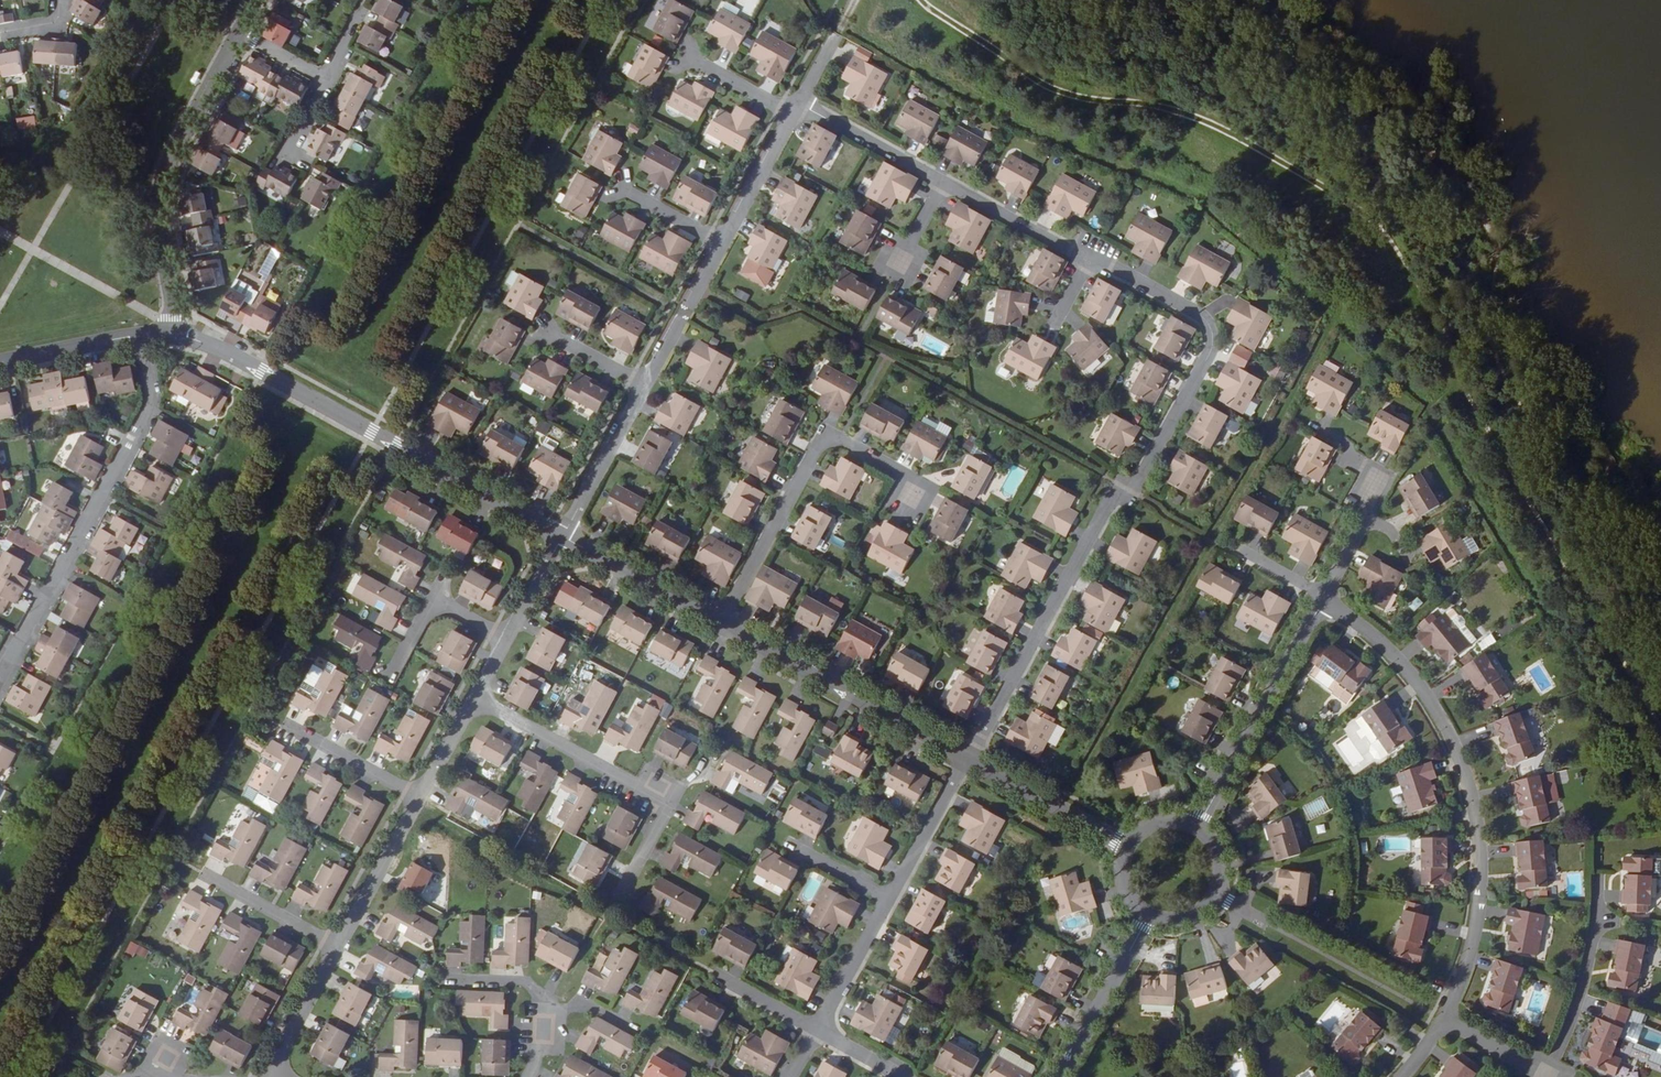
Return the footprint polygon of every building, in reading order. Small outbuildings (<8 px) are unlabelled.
[(104,3),(99,0),(81,0),(73,13),(77,15),(95,26),(104,12),(100,10),(104,3)] [(393,32),(397,25),(394,22),(402,7),(390,0),(381,0),(379,5),(374,12),(380,16),(376,23),(393,32)] [(670,39),(673,41),(684,22),(687,24),(694,11),(674,0),(670,0),(653,30),(670,39)] [(722,7),(735,15),(738,11),(725,3),(722,7)] [(736,53),(738,47),(751,24),(721,8),(714,22),(709,31),(720,37),(725,40),(722,46),(736,53)] [(290,21),(274,12),(270,20),(271,21),(267,29),(262,37),(281,48),(290,31),(286,29),(290,21)] [(0,16),(0,25),(16,22),(14,14),(0,16)] [(684,22),(673,41),(676,43),(687,24),(684,22)] [(389,39),(393,32),(376,23),(372,29),(367,26),(362,34),(358,42),(377,53),(386,37),(389,39)] [(762,73),(780,82),(798,49),(764,31),(752,54),(762,60),(768,63),(762,73)] [(725,40),(720,37),(717,43),(722,46),(725,40)] [(36,64),(57,66),(59,40),(50,39),(49,43),(38,42),(36,64)] [(59,40),(57,66),(77,67),(79,45),(66,44),(67,40),(59,40)] [(662,53),(646,44),(629,77),(651,89),(659,76),(655,74),(666,55),(662,53)] [(3,69),(5,78),(25,74),(21,53),(9,55),(8,51),(0,53),(3,69)] [(655,74),(659,76),(669,57),(666,55),(655,74)] [(854,78),(852,83),(845,94),(868,107),(886,73),(854,55),(844,72),(854,78)] [(256,60),(250,56),(239,76),(260,87),(255,95),(263,99),(275,78),(267,74),(269,71),(271,68),(262,63),(256,60)] [(344,90),(363,101),(375,78),(382,82),(388,71),(380,66),(380,65),(368,59),(362,70),(359,68),(355,75),(353,74),(348,82),(344,90)] [(757,70),(762,73),(768,63),(762,60),(757,70)] [(842,77),(852,83),(854,78),(844,72),(842,77)] [(275,78),(263,99),(271,104),(275,96),(297,107),(308,88),(300,84),(294,80),(286,76),(284,79),(282,82),(275,78)] [(699,120),(708,104),(714,92),(701,85),(698,90),(692,88),(681,81),(671,100),(669,103),(699,120)] [(695,82),(692,88),(698,90),(701,85),(695,82)] [(347,130),(363,101),(344,90),(339,98),(335,106),(337,107),(333,115),(334,115),(331,121),(347,130)] [(913,133),(909,138),(922,145),(938,117),(909,101),(896,124),(907,130),(913,133)] [(365,131),(375,112),(362,104),(351,124),(365,131)] [(737,119),(742,109),(737,106),(731,116),(737,119)] [(708,133),(742,151),(760,118),(742,109),(737,119),(731,116),(721,110),(708,133)] [(34,116),(16,118),(17,130),(35,128),(34,116)] [(237,129),(218,120),(214,127),(209,134),(208,133),(204,141),(219,150),(223,143),(228,145),(237,129)] [(815,124),(803,144),(807,146),(818,126),(815,124)] [(340,142),(345,134),(328,125),(324,132),(318,129),(313,137),(310,143),(305,151),(317,157),(325,161),(337,140),(340,142)] [(819,170),(837,136),(818,126),(807,146),(803,144),(797,158),(819,170)] [(986,145),(957,128),(942,156),(955,163),(957,157),(963,160),(975,167),(986,145)] [(600,130),(584,160),(602,170),(611,175),(619,162),(613,159),(616,154),(622,142),(600,130)] [(904,135),(909,138),(913,133),(907,130),(904,135)] [(935,133),(931,141),(942,147),(946,140),(935,133)] [(216,156),(219,150),(204,141),(200,148),(202,149),(197,157),(193,164),(212,175),(220,159),(216,156)] [(666,188),(669,185),(681,161),(652,145),(646,155),(640,167),(651,173),(656,176),(653,181),(666,188)] [(613,159),(619,162),(621,157),(616,154),(613,159)] [(1023,200),(1039,172),(1008,156),(996,178),(1008,185),(1013,187),(1010,193),(1023,200)] [(960,166),(963,160),(957,157),(955,163),(960,166)] [(908,197),(917,180),(885,162),(866,197),(882,205),(889,209),(895,197),(898,191),(908,197)] [(265,186),(286,197),(297,178),(276,166),(272,172),(264,167),(261,173),(254,184),(263,189),(265,186)] [(336,190),(340,182),(323,173),(319,181),(313,177),(309,185),(305,192),(301,199),(320,209),(332,188),(336,190)] [(562,206),(584,218),(591,206),(588,204),(599,184),(595,182),(580,173),(562,206)] [(656,176),(651,173),(648,179),(653,181),(656,176)] [(1068,205),(1073,208),(1085,214),(1097,192),(1062,174),(1045,205),(1063,215),(1068,205)] [(688,203),(708,213),(718,195),(686,177),(678,190),(673,199),(687,206),(688,203)] [(785,202),(782,207),(776,219),(798,230),(817,196),(785,179),(775,197),(785,202)] [(603,186),(599,184),(588,204),(591,206),(603,186)] [(905,202),(908,197),(898,191),(895,197),(905,202)] [(193,222),(212,219),(210,210),(207,211),(203,194),(188,197),(187,192),(183,193),(183,197),(181,198),(183,208),(185,216),(192,215),(193,222)] [(772,202),(782,207),(785,202),(775,197),(772,202)] [(687,206),(706,217),(708,213),(688,203),(687,206)] [(972,255),(991,220),(958,203),(948,220),(959,226),(956,230),(950,242),(972,255)] [(1068,218),(1073,208),(1068,205),(1063,215),(1068,218)] [(881,223),(874,219),(859,211),(841,244),(855,251),(860,254),(871,234),(874,236),(881,223)] [(600,235),(630,251),(643,229),(645,224),(633,216),(629,222),(623,219),(612,212),(603,229),(600,235)] [(627,213),(623,219),(629,222),(633,216),(627,213)] [(1143,245),(1137,255),(1155,265),(1172,233),(1138,214),(1126,236),(1138,242),(1143,245)] [(193,257),(218,252),(217,244),(213,245),(210,227),(214,226),(212,219),(193,222),(195,230),(188,231),(190,240),(193,257)] [(946,225),(956,230),(959,226),(948,220),(946,225)] [(787,240),(759,225),(752,239),(757,242),(754,247),(748,258),(770,270),(787,240)] [(669,244),(675,234),(669,230),(663,241),(669,244)] [(641,258),(674,276),(692,243),(675,234),(669,244),(663,241),(653,235),(641,258)] [(863,256),(874,236),(871,234),(860,254),(863,256)] [(1132,253),(1137,255),(1143,245),(1138,242),(1132,253)] [(1201,277),(1206,280),(1218,286),(1230,265),(1196,246),(1178,278),(1195,287),(1201,277)] [(1049,294),(1056,282),(1053,280),(1064,260),(1046,250),(1028,282),(1049,294)] [(946,301),(964,269),(941,257),(934,269),(938,271),(928,290),(932,293),(946,301)] [(191,273),(193,282),(195,291),(216,287),(213,269),(218,268),(216,260),(197,263),(199,272),(191,273)] [(1056,282),(1067,262),(1064,260),(1053,280),(1056,282)] [(562,280),(565,274),(557,269),(554,275),(562,280)] [(938,271),(934,269),(924,288),(928,290),(938,271)] [(831,293),(865,311),(875,292),(855,281),(857,278),(844,271),(831,293)] [(521,274),(505,304),(525,315),(532,319),(539,306),(534,303),(537,298),(544,286),(521,274)] [(1200,290),(1206,280),(1201,277),(1195,287),(1200,290)] [(855,281),(875,292),(877,289),(857,278),(855,281)] [(236,279),(231,288),(247,298),(252,289),(253,288),(236,279)] [(1091,301),(1102,281),(1098,279),(1087,299),(1091,301)] [(1104,323),(1121,292),(1102,281),(1091,301),(1087,299),(1081,311),(1104,323)] [(231,288),(220,308),(228,313),(235,316),(234,318),(242,323),(251,306),(258,293),(258,292),(252,289),(247,298),(231,288)] [(746,302),(750,295),(736,289),(733,296),(746,302)] [(1032,294),(1022,293),(1001,290),(995,324),(1011,326),(1020,328),(1022,315),(1023,308),(1029,309),(1032,294)] [(591,328),(593,324),(601,309),(568,292),(565,298),(556,313),(570,320),(571,317),(591,328)] [(258,293),(251,306),(258,309),(265,296),(258,293)] [(909,306),(889,295),(887,298),(907,309),(909,306)] [(251,306),(242,323),(249,327),(251,324),(258,328),(266,333),(281,305),(265,296),(258,309),(251,306)] [(907,309),(887,298),(877,318),(909,335),(921,313),(909,306),(907,309)] [(1231,339),(1254,351),(1273,318),(1240,300),(1230,318),(1240,323),(1237,328),(1231,339)] [(934,318),(938,311),(929,305),(925,312),(934,318)] [(618,347),(631,354),(646,326),(617,310),(605,331),(605,332),(615,338),(621,342),(618,347)] [(986,310),(984,322),(992,323),(993,311),(986,310)] [(1188,341),(1195,329),(1173,316),(1155,348),(1174,359),(1185,339),(1188,341)] [(571,317),(570,320),(589,331),(591,328),(571,317)] [(1240,323),(1230,318),(1228,322),(1237,328),(1240,323)] [(485,351),(507,363),(514,351),(511,349),(522,329),(518,327),(503,319),(485,351)] [(1108,348),(1098,335),(1088,324),(1077,333),(1081,338),(1076,343),(1066,351),(1070,355),(1083,370),(1108,348)] [(525,331),(522,329),(511,349),(514,351),(525,331)] [(1081,338),(1077,333),(1072,338),(1076,343),(1081,338)] [(1033,348),(1038,338),(1034,335),(1028,345),(1033,348)] [(612,344),(618,347),(621,342),(615,338),(612,344)] [(1037,380),(1050,357),(1055,348),(1038,338),(1033,348),(1028,345),(1015,339),(1003,361),(1037,380)] [(1177,361),(1188,341),(1185,339),(1174,359),(1177,361)] [(699,365),(696,370),(690,381),(712,393),(730,360),(699,342),(689,359),(699,365)] [(523,381),(553,397),(566,373),(568,370),(555,362),(552,368),(546,364),(535,358),(526,374),(523,381)] [(549,359),(546,364),(552,368),(555,362),(549,359)] [(686,364),(696,370),(699,365),(689,359),(686,364)] [(1153,405),(1160,392),(1157,390),(1167,371),(1148,360),(1131,392),(1153,405)] [(114,371),(113,362),(94,366),(100,394),(118,390),(119,395),(137,391),(133,368),(114,371)] [(1229,386),(1227,391),(1220,403),(1242,414),(1261,381),(1229,363),(1219,381),(1229,386)] [(840,415),(858,383),(824,365),(811,387),(823,393),(828,396),(823,406),(840,415)] [(1354,384),(1319,365),(1307,388),(1320,395),(1324,397),(1319,406),(1336,416),(1354,384)] [(191,401),(207,371),(200,367),(195,375),(183,369),(171,389),(191,401)] [(73,381),(71,370),(62,372),(69,404),(69,406),(92,401),(88,378),(73,381)] [(210,384),(215,375),(207,371),(191,401),(212,412),(214,407),(221,411),(228,399),(221,395),(223,391),(210,384)] [(1160,392),(1171,373),(1167,371),(1157,390),(1160,392)] [(69,404),(62,372),(45,375),(46,384),(30,387),(35,411),(69,404)] [(566,394),(599,412),(609,394),(590,383),(592,379),(578,372),(575,378),(566,394)] [(590,383),(609,394),(611,390),(592,379),(590,383)] [(1217,385),(1227,391),(1229,386),(1219,381),(1217,385)] [(453,424),(458,427),(469,433),(481,411),(448,392),(430,424),(448,434),(453,424)] [(818,403),(823,406),(828,396),(823,393),(818,403)] [(16,417),(12,394),(0,396),(0,420),(16,417)] [(655,421),(683,436),(700,407),(677,394),(670,406),(668,411),(662,408),(655,421)] [(1315,404),(1319,406),(1324,397),(1320,395),(1315,404)] [(781,399),(763,432),(776,439),(782,442),(793,423),(797,425),(804,412),(801,410),(781,399)] [(904,422),(871,404),(861,423),(881,434),(879,437),(892,444),(894,440),(904,422)] [(1205,405),(1194,425),(1198,426),(1208,407),(1205,405)] [(219,416),(221,411),(214,407),(212,412),(219,416)] [(1210,450),(1228,417),(1208,407),(1198,426),(1194,425),(1187,437),(1210,450)] [(1396,455),(1412,428),(1383,411),(1371,432),(1387,441),(1386,443),(1383,448),(1396,455)] [(1133,443),(1140,430),(1112,414),(1096,444),(1118,456),(1124,445),(1127,439),(1133,443)] [(159,440),(151,455),(173,467),(190,435),(162,420),(153,436),(159,440)] [(544,436),(550,426),(540,420),(534,430),(544,436)] [(934,461),(945,441),(947,439),(916,422),(904,446),(901,449),(915,457),(918,451),(923,454),(934,461)] [(793,423),(782,442),(786,444),(797,425),(793,423)] [(881,434),(861,423),(859,426),(879,437),(881,434)] [(453,436),(458,427),(453,424),(448,434),(453,436)] [(496,457),(515,467),(525,448),(524,447),(514,442),(493,430),(481,453),(494,460),(496,457)] [(635,464),(654,475),(672,443),(650,431),(643,443),(646,445),(635,464)] [(1387,441),(1371,432),(1370,434),(1386,443),(1387,441)] [(518,435),(514,442),(524,447),(527,440),(518,435)] [(105,448),(83,436),(67,466),(95,481),(103,466),(97,462),(105,448)] [(970,451),(976,441),(969,436),(962,447),(970,451)] [(738,466),(762,479),(766,482),(772,469),(767,466),(770,460),(776,449),(772,447),(754,437),(738,466)] [(1335,448),(1315,438),(1298,471),(1319,482),(1327,470),(1324,469),(1335,448)] [(1130,448),(1133,443),(1127,439),(1124,445),(1130,448)] [(646,445),(643,443),(632,463),(635,464),(646,445)] [(544,484),(556,491),(571,463),(542,447),(530,470),(541,476),(547,479),(544,484)] [(1338,450),(1335,448),(1324,469),(1327,470),(1338,450)] [(918,451),(915,457),(920,460),(923,454),(918,451)] [(1192,497),(1208,468),(1180,452),(1173,465),(1178,468),(1175,473),(1169,484),(1192,497)] [(992,468),(969,455),(962,469),(966,471),(956,490),(958,491),(974,500),(992,468)] [(494,460),(513,470),(515,467),(496,457),(494,460)] [(849,499),(865,469),(842,457),(836,468),(833,474),(827,471),(820,484),(825,486),(849,499)] [(767,466),(772,469),(776,463),(770,460),(767,466)] [(833,474),(836,468),(830,465),(827,471),(833,474)] [(1169,470),(1175,473),(1178,468),(1173,465),(1169,470)] [(147,477),(135,470),(126,486),(160,504),(174,478),(153,466),(147,477)] [(966,471),(962,469),(951,487),(956,490),(966,471)] [(1411,499),(1422,518),(1441,507),(1422,475),(1400,488),(1408,500),(1411,499)] [(0,476),(0,512),(8,511),(1,476),(0,476)] [(538,481),(544,484),(547,479),(541,476),(538,481)] [(754,504),(757,506),(764,493),(756,489),(742,481),(723,513),(743,524),(754,504)] [(56,482),(45,503),(46,504),(74,519),(78,512),(67,506),(74,492),(56,482)] [(617,485),(602,512),(616,520),(618,514),(623,517),(635,523),(647,502),(617,485)] [(1065,514),(1069,509),(1075,498),(1052,485),(1034,519),(1066,536),(1075,520),(1065,514)] [(408,490),(407,494),(396,513),(427,530),(435,516),(439,508),(408,490)] [(1281,516),(1247,497),(1235,519),(1248,527),(1250,523),(1270,534),(1281,516)] [(939,520),(949,500),(946,498),(935,518),(939,520)] [(1419,519),(1422,518),(1411,499),(1408,500),(1419,519)] [(951,543),(968,510),(952,502),(949,500),(939,520),(935,518),(928,531),(951,543)] [(65,535),(74,519),(46,504),(29,535),(51,546),(59,531),(65,535)] [(743,524),(746,526),(757,506),(754,504),(743,524)] [(794,540),(814,550),(831,517),(814,508),(809,505),(802,518),(805,520),(794,540)] [(1078,514),(1069,509),(1065,514),(1075,520),(1078,514)] [(468,553),(476,538),(481,530),(449,513),(445,521),(437,535),(468,553)] [(1295,557),(1312,566),(1329,534),(1296,516),(1284,538),(1295,545),(1300,548),(1295,557)] [(102,528),(93,545),(118,558),(127,542),(131,544),(140,528),(118,517),(110,533),(102,528)] [(802,518),(791,538),(794,540),(805,520),(802,518)] [(661,547),(680,557),(691,539),(659,522),(647,544),(659,550),(661,547)] [(885,522),(882,528),(866,555),(901,573),(913,551),(901,545),(897,542),(902,532),(885,522)] [(1250,523),(1248,527),(1268,538),(1270,534),(1250,523)] [(1439,554),(1442,558),(1449,570),(1471,557),(1450,524),(1420,542),(1430,560),(1439,554)] [(1124,547),(1115,542),(1105,558),(1138,577),(1157,543),(1134,530),(1127,542),(1124,547)] [(40,556),(44,545),(9,531),(5,541),(40,556)] [(416,550),(385,532),(378,545),(385,549),(380,557),(397,566),(402,558),(410,562),(399,581),(406,585),(414,589),(420,576),(416,574),(426,555),(416,550)] [(901,545),(907,535),(902,532),(897,542),(901,545)] [(706,576),(724,586),(742,554),(708,535),(695,558),(707,564),(711,566),(706,576)] [(1118,537),(1115,542),(1124,547),(1127,542),(1118,537)] [(1003,577),(1025,589),(1031,577),(1034,572),(1044,577),(1053,560),(1021,543),(1003,577)] [(112,582),(123,561),(118,558),(93,545),(89,553),(100,558),(93,572),(112,582)] [(1300,548),(1295,545),(1290,554),(1295,557),(1300,548)] [(659,550),(678,561),(680,557),(661,547),(659,550)] [(0,564),(0,574),(26,588),(30,580),(19,574),(26,561),(7,551),(0,564)] [(1432,564),(1442,558),(1439,554),(1430,560),(1432,564)] [(1384,564),(1372,557),(1362,575),(1371,580),(1369,584),(1363,597),(1385,609),(1404,574),(1384,564)] [(702,573),(706,576),(711,566),(707,564),(702,573)] [(1224,572),(1210,564),(1197,586),(1230,605),(1242,585),(1223,575),(1224,572)] [(763,566),(745,599),(763,608),(768,598),(773,600),(785,607),(797,585),(763,566)] [(491,609),(503,586),(472,569),(468,578),(460,592),(491,609)] [(1034,572),(1031,577),(1041,582),(1044,577),(1034,572)] [(1243,582),(1224,572),(1223,575),(1242,585),(1243,582)] [(402,593),(364,573),(353,594),(375,606),(379,598),(387,603),(376,623),(385,627),(391,630),(397,618),(395,616),(406,596),(402,593)] [(0,574),(0,613),(2,614),(10,600),(17,604),(26,588),(0,574)] [(1360,579),(1369,584),(1371,580),(1362,575),(1360,579)] [(71,602),(63,617),(85,628),(101,598),(73,582),(65,598),(71,602)] [(1084,621),(1106,633),(1125,600),(1093,582),(1083,600),(1093,605),(1091,610),(1084,621)] [(581,585),(577,593),(569,607),(600,625),(608,610),(613,602),(581,585)] [(985,619),(1013,634),(1020,620),(1015,617),(1018,612),(1024,601),(1001,589),(985,619)] [(1269,604),(1274,595),(1269,592),(1264,601),(1269,604)] [(1240,616),(1274,635),(1291,604),(1274,595),(1269,604),(1264,601),(1252,595),(1240,616)] [(768,598),(763,608),(767,611),(773,600),(768,598)] [(1093,605),(1083,600),(1081,605),(1091,610),(1093,605)] [(814,632),(812,635),(825,642),(837,620),(836,619),(841,610),(829,603),(824,613),(804,602),(793,621),(814,632)] [(643,644),(651,630),(655,622),(623,604),(618,615),(612,626),(643,644)] [(1447,614),(1459,630),(1466,625),(1467,622),(1463,617),(1461,617),(1455,610),(1452,610),(1447,614)] [(1015,617),(1020,620),(1023,615),(1018,612),(1015,617)] [(380,635),(341,614),(334,625),(340,629),(335,638),(353,648),(358,639),(365,643),(354,662),(365,667),(369,670),(376,657),(372,655),(382,636),(380,635)] [(1437,649),(1442,655),(1449,664),(1472,646),(1459,630),(1447,614),(1438,620),(1426,630),(1418,636),(1427,648),(1433,643),(1437,649)] [(1421,624),(1426,630),(1438,620),(1434,614),(1421,624)] [(793,621),(792,624),(812,635),(814,632),(793,621)] [(852,621),(837,648),(850,655),(853,650),(859,653),(869,659),(881,637),(852,621)] [(45,634),(41,641),(70,658),(81,638),(60,626),(54,639),(45,634)] [(567,639),(552,631),(544,626),(527,658),(530,659),(550,670),(567,639)] [(684,666),(691,651),(695,644),(664,626),(660,634),(652,649),(684,666)] [(1052,655),(1080,670),(1096,641),(1074,629),(1068,640),(1065,645),(1060,642),(1052,655)] [(478,642),(474,640),(469,638),(455,630),(438,661),(457,672),(460,673),(478,642)] [(998,655),(1001,656),(1008,643),(986,632),(968,664),(987,674),(998,655)] [(1492,634),(1477,642),(1481,650),(1496,643),(1492,634)] [(70,658),(41,641),(36,649),(46,654),(39,667),(59,678),(70,658)] [(1352,667),(1355,663),(1343,654),(1345,652),(1332,643),(1316,665),(1317,665),(1353,693),(1368,674),(1367,670),(1362,666),(1359,666),(1357,670),(1352,667)] [(853,650),(850,655),(855,659),(859,653),(853,650)] [(885,675),(897,682),(899,678),(919,689),(929,671),(897,653),(885,675)] [(714,717),(736,677),(737,676),(718,665),(720,661),(707,654),(704,659),(700,669),(719,679),(715,687),(706,683),(697,700),(705,704),(702,711),(714,717)] [(1485,654),(1462,669),(1470,681),(1472,680),(1480,691),(1483,690),(1486,695),(1483,696),(1480,698),(1487,709),(1510,694),(1485,654)] [(987,674),(990,676),(1001,656),(998,655),(987,674)] [(1237,682),(1240,683),(1247,671),(1225,659),(1207,691),(1225,701),(1237,682)] [(1033,699),(1052,710),(1070,677),(1048,665),(1041,677),(1044,679),(1033,699)] [(1329,685),(1334,679),(1317,665),(1312,672),(1313,679),(1322,686),(1329,685)] [(506,697),(507,698),(528,710),(546,679),(526,668),(523,666),(506,697)] [(300,689),(295,698),(292,704),(305,711),(307,706),(325,716),(326,715),(348,675),(337,668),(333,675),(325,670),(315,687),(324,691),(319,700),(300,689)] [(455,683),(452,681),(433,671),(415,702),(430,710),(438,715),(455,683)] [(52,686),(31,674),(22,691),(16,687),(7,703),(35,718),(52,686)] [(754,738),(775,700),(778,696),(758,684),(759,682),(747,675),(743,681),(739,690),(758,701),(753,709),(746,705),(734,727),(754,738)] [(974,699),(977,700),(984,688),(962,675),(944,707),(963,718),(974,699)] [(1044,679),(1041,677),(1030,698),(1033,699),(1044,679)] [(897,682),(917,693),(917,692),(919,689),(899,678),(897,682)] [(1225,701),(1229,703),(1240,683),(1237,682),(1225,701)] [(598,728),(618,691),(606,685),(603,691),(594,686),(585,703),(593,708),(588,716),(570,705),(564,715),(562,720),(574,727),(576,722),(595,733),(598,728)] [(341,712),(336,720),(333,726),(345,733),(347,731),(367,741),(370,736),(391,699),(370,687),(357,710),(365,715),(360,722),(341,712)] [(1371,696),(1365,702),(1367,704),(1373,698),(1371,696)] [(795,761),(816,721),(817,719),(798,709),(800,705),(788,697),(784,705),(780,712),(799,723),(795,731),(787,727),(777,744),(785,748),(782,754),(795,761)] [(963,718),(966,720),(977,700),(974,699),(963,718)] [(1396,727),(1399,724),(1391,713),(1393,712),(1384,699),(1362,716),(1389,753),(1408,740),(1409,735),(1405,729),(1402,729),(1399,731),(1396,727)] [(1214,723),(1217,725),(1224,713),(1202,701),(1184,733),(1203,744),(1214,723)] [(647,736),(661,710),(650,703),(646,709),(638,705),(628,722),(637,727),(632,734),(613,724),(608,733),(605,738),(618,745),(620,741),(639,751),(647,736)] [(389,751),(408,761),(431,720),(426,717),(419,713),(415,720),(407,715),(397,732),(406,737),(402,745),(383,734),(378,741),(374,748),(387,755),(389,751)] [(1016,724),(1006,742),(1038,759),(1056,725),(1034,713),(1028,724),(1025,729),(1016,724)] [(1537,757),(1521,713),(1494,723),(1499,738),(1503,737),(1507,749),(1508,749),(1512,748),(1513,753),(1510,754),(1508,759),(1510,764),(1515,766),(1537,757)] [(1389,753),(1362,716),(1354,721),(1381,759),(1389,753)] [(1025,729),(1028,724),(1019,719),(1016,724),(1025,729)] [(834,738),(838,724),(826,721),(822,734),(834,738)] [(1206,745),(1217,725),(1214,723),(1203,744),(1206,745)] [(514,743),(490,729),(483,725),(470,748),(502,765),(510,751),(514,743)] [(686,768),(688,764),(699,745),(667,729),(659,743),(655,751),(686,768)] [(856,749),(858,746),(860,742),(847,735),(832,763),(861,778),(872,758),(856,749)] [(272,739),(269,744),(264,754),(284,765),(280,773),(272,769),(260,791),(280,803),(302,764),(304,760),(284,749),(285,747),(272,739)] [(813,752),(826,758),(829,750),(816,745),(813,752)] [(3,769),(7,771),(16,755),(0,746),(0,774),(3,769)] [(873,755),(858,746),(856,749),(872,758),(873,755)] [(524,807),(536,813),(557,773),(559,772),(540,761),(542,757),(529,750),(525,759),(522,765),(541,776),(537,783),(528,778),(519,795),(527,800),(524,807)] [(775,773),(744,757),(732,750),(722,770),(719,769),(711,782),(717,785),(727,790),(737,771),(745,775),(741,782),(763,794),(775,773)] [(1139,784),(1142,794),(1161,789),(1151,754),(1115,765),(1121,789),(1134,785),(1139,784)] [(313,762),(310,769),(306,777),(325,788),(321,795),(313,790),(303,807),(312,812),(308,819),(320,825),(342,785),(343,783),(324,773),(325,769),(313,762)] [(917,776),(918,773),(899,763),(898,766),(917,776)] [(1433,794),(1431,788),(1429,781),(1436,779),(1431,764),(1397,775),(1409,815),(1437,805),(1433,794)] [(931,780),(918,773),(917,776),(898,766),(887,785),(919,803),(931,780)] [(567,822),(564,828),(576,835),(597,796),(598,793),(580,783),(582,778),(570,771),(566,778),(561,787),(581,797),(577,805),(569,801),(559,817),(567,822)] [(1564,773),(1566,773),(1565,771),(1555,774),(1559,784),(1566,781),(1564,773)] [(1254,807),(1262,819),(1287,801),(1268,774),(1250,788),(1260,802),(1258,804),(1254,807)] [(1551,821),(1540,776),(1513,783),(1516,797),(1520,796),(1523,810),(1525,809),(1528,809),(1529,814),(1526,814),(1522,819),(1524,824),(1529,827),(1551,821)] [(446,807),(451,810),(461,815),(472,796),(479,800),(475,808),(492,818),(497,809),(503,813),(506,806),(509,800),(496,793),(470,779),(468,778),(457,797),(453,794),(446,807)] [(362,846),(385,804),(364,793),(365,791),(353,784),(350,790),(346,798),(365,809),(361,818),(353,813),(341,835),(362,846)] [(1389,789),(1393,797),(1401,794),(1398,785),(1389,789)] [(1248,790),(1258,804),(1260,802),(1250,788),(1248,790)] [(747,814),(712,795),(705,791),(694,811),(691,809),(684,822),(691,826),(699,830),(710,811),(717,815),(713,822),(736,834),(747,814)] [(1322,797),(1302,807),(1309,820),(1329,811),(1322,797)] [(818,835),(828,816),(796,799),(784,821),(797,827),(798,824),(818,834),(818,835)] [(987,854),(1005,820),(973,802),(964,819),(974,825),(971,829),(965,841),(987,854)] [(604,837),(611,841),(626,849),(644,817),(622,805),(621,806),(604,837)] [(1353,830),(1364,830),(1364,814),(1353,815),(1353,830)] [(881,846),(883,841),(890,830),(868,817),(850,852),(881,869),(890,851),(881,846)] [(218,839),(213,849),(210,854),(223,861),(225,856),(244,867),(245,865),(267,826),(255,819),(251,826),(243,820),(233,838),(242,842),(238,850),(218,839)] [(974,825),(964,819),(961,824),(971,829),(974,825)] [(1273,839),(1279,861),(1301,854),(1290,819),(1266,827),(1269,841),(1273,839)] [(817,835),(818,834),(798,824),(797,827),(816,838),(817,835)] [(724,856),(686,836),(681,833),(671,853),(668,851),(662,863),(671,869),(677,872),(687,853),(695,856),(690,864),(713,877),(724,856)] [(258,861),(253,869),(250,875),(263,882),(265,880),(284,890),(286,886),(307,848),(287,837),(274,860),(282,864),(277,872),(258,861)] [(1443,868),(1446,868),(1447,867),(1447,853),(1450,853),(1450,839),(1422,838),(1422,885),(1446,886),(1449,882),(1450,876),(1446,873),(1442,873),(1443,868)] [(1269,841),(1276,862),(1279,861),(1273,839),(1269,841)] [(1548,886),(1544,839),(1516,841),(1518,857),(1521,856),(1522,870),(1525,869),(1526,875),(1522,876),(1520,876),(1521,888),(1548,886)] [(893,847),(883,841),(881,846),(890,851),(893,847)] [(574,874),(593,885),(596,886),(613,855),(605,851),(591,843),(574,874)] [(975,863),(948,848),(941,861),(946,864),(948,865),(940,881),(960,892),(975,863)] [(788,890),(799,870),(780,860),(781,857),(769,850),(757,872),(788,890)] [(1632,875),(1628,875),(1627,889),(1625,888),(1624,903),(1651,904),(1653,857),(1626,856),(1625,869),(1628,869),(1632,870),(1632,875)] [(799,870),(800,868),(781,857),(780,860),(799,870)] [(399,885),(420,896),(433,873),(411,861),(399,885)] [(308,901),(326,911),(349,870),(337,863),(334,870),(325,865),(316,882),(325,887),(320,895),(301,884),(297,891),(293,898),(306,905),(308,901)] [(948,865),(946,864),(937,879),(940,881),(948,865)] [(1282,904),(1306,908),(1310,875),(1279,871),(1277,886),(1281,886),(1285,887),(1282,904)] [(1081,890),(1079,886),(1075,873),(1051,879),(1062,917),(1087,910),(1088,913),(1095,911),(1094,908),(1096,907),(1090,888),(1081,890)] [(640,907),(646,910),(656,916),(666,896),(674,901),(670,908),(692,921),(704,900),(666,879),(661,876),(650,896),(647,894),(640,907)] [(190,889),(187,895),(182,904),(202,915),(198,923),(191,919),(178,941),(199,952),(220,915),(222,910),(202,899),(203,896),(190,889)] [(842,918),(852,923),(861,906),(829,889),(811,922),(833,934),(840,921),(842,918)] [(928,890),(925,889),(914,908),(917,910),(928,890)] [(917,910),(914,908),(907,921),(930,933),(947,901),(928,890),(917,910)] [(440,927),(398,905),(388,923),(384,921),(377,934),(383,937),(391,942),(402,923),(410,927),(405,936),(423,945),(427,937),(433,939),(440,927)] [(1515,932),(1514,939),(1512,950),(1540,956),(1548,915),(1512,908),(1509,923),(1517,925),(1515,932)] [(1417,944),(1421,945),(1425,931),(1427,932),(1431,917),(1405,910),(1393,956),(1419,963),(1422,951),(1420,950),(1416,949),(1417,944)] [(231,911),(226,919),(223,926),(242,937),(238,945),(231,941),(218,963),(239,974),(242,968),(259,937),(262,932),(242,921),(243,919),(231,911)] [(486,915),(472,915),(472,922),(462,922),(461,941),(471,942),(470,951),(448,950),(447,961),(448,966),(462,966),(462,962),(483,963),(484,960),(486,915)] [(530,947),(532,918),(518,917),(518,924),(507,924),(506,943),(517,944),(516,953),(494,952),(493,961),(493,968),(507,969),(508,964),(529,965),(530,947)] [(850,927),(852,923),(842,918),(840,921),(850,927)] [(747,965),(758,945),(726,928),(714,951),(726,957),(728,954),(747,965)] [(293,972),(306,949),(275,931),(269,942),(262,954),(293,972)] [(537,954),(568,972),(580,949),(549,933),(538,952),(537,954)] [(928,949),(901,934),(894,947),(899,949),(902,951),(893,967),(913,978),(928,949)] [(1619,974),(1615,973),(1612,973),(1610,984),(1637,989),(1645,945),(1618,939),(1616,954),(1619,955),(1616,968),(1620,969),(1619,974)] [(1257,943),(1244,955),(1246,957),(1259,946),(1257,943)] [(418,967),(378,945),(377,944),(366,963),(362,961),(355,974),(363,978),(370,982),(380,963),(388,967),(383,976),(401,985),(405,976),(412,980),(418,967)] [(144,960),(149,951),(138,946),(134,954),(144,960)] [(1249,985),(1274,963),(1259,946),(1246,957),(1244,955),(1240,951),(1229,961),(1249,985)] [(591,968),(583,983),(595,989),(598,985),(617,996),(618,993),(640,954),(628,948),(624,954),(616,949),(606,966),(615,970),(611,979),(591,968)] [(777,982),(809,1000),(818,982),(809,977),(811,973),(818,960),(795,949),(777,982)] [(902,951),(899,949),(890,965),(893,967),(902,951)] [(726,957),(746,968),(747,966),(747,965),(728,954),(726,957)] [(1073,980),(1076,981),(1083,968),(1061,956),(1043,988),(1062,999),(1073,980)] [(1525,967),(1498,959),(1494,973),(1496,974),(1492,988),(1493,988),(1496,989),(1494,995),(1491,994),(1487,995),(1485,1000),(1489,1005),(1511,1012),(1525,967)] [(1222,967),(1221,963),(1199,969),(1200,973),(1222,967)] [(606,966),(602,974),(611,979),(615,970),(606,966)] [(1200,973),(1199,969),(1185,974),(1192,998),(1228,987),(1222,967),(1200,973)] [(657,1017),(657,1015),(679,976),(667,969),(664,975),(656,971),(647,988),(655,992),(650,1000),(631,990),(626,998),(623,1004),(636,1011),(639,1007),(657,1017)] [(809,977),(818,982),(820,978),(811,973),(809,977)] [(1174,1004),(1176,975),(1162,974),(1161,978),(1161,981),(1143,980),(1142,1002),(1174,1004)] [(1062,999),(1065,1000),(1076,981),(1073,980),(1062,999)] [(373,995),(358,987),(350,983),(333,1014),(341,1018),(356,1026),(373,995)] [(241,1015),(263,1027),(280,996),(258,984),(241,1015)] [(137,988),(120,1020),(134,1028),(142,1032),(159,1001),(155,998),(137,988)] [(199,1019),(181,1008),(172,1022),(185,1030),(188,1025),(206,1035),(208,1032),(223,1005),(228,995),(217,988),(214,994),(205,989),(196,1006),(204,1011),(199,1019)] [(706,1001),(707,998),(695,991),(683,1013),(715,1030),(725,1012),(706,1001)] [(504,1014),(505,994),(458,992),(457,1005),(465,1006),(464,1015),(484,1016),(484,1006),(493,1007),(492,1029),(503,1029),(508,1029),(509,1015),(504,1014)] [(862,1006),(852,1024),(884,1041),(903,1007),(881,995),(874,1007),(872,1011),(862,1006)] [(1046,1019),(1048,1021),(1053,1023),(1060,1010),(1032,995),(1017,1024),(1037,1035),(1046,1019)] [(727,1009),(707,998),(706,1001),(725,1012),(727,1009)] [(865,1002),(862,1006),(872,1011),(874,1007),(865,1002)] [(1592,1052),(1589,1051),(1584,1052),(1582,1058),(1584,1062),(1607,1071),(1613,1056),(1625,1028),(1629,1017),(1609,1009),(1605,1020),(1599,1017),(1593,1031),(1596,1032),(1590,1045),(1591,1045),(1594,1047),(1592,1052)] [(1360,1047),(1363,1049),(1364,1049),(1372,1038),(1375,1040),(1385,1029),(1364,1012),(1334,1047),(1351,1062),(1356,1062),(1360,1057),(1359,1052),(1357,1050),(1360,1047)] [(634,1036),(599,1017),(588,1036),(584,1034),(577,1046),(582,1049),(592,1055),(603,1035),(610,1040),(605,1048),(623,1057),(627,1049),(634,1052),(640,1040),(634,1036)] [(1040,1036),(1048,1021),(1046,1019),(1037,1035),(1040,1036)] [(381,1054),(380,1065),(380,1070),(394,1071),(395,1068),(417,1069),(418,1061),(420,1022),(397,1021),(395,1046),(404,1046),(404,1055),(381,1054)] [(311,1055),(314,1056),(334,1067),(351,1035),(336,1027),(328,1023),(311,1055)] [(115,1029),(98,1061),(119,1072),(137,1041),(130,1037),(115,1029)] [(208,1051),(240,1069),(253,1047),(221,1029),(217,1037),(208,1051)] [(768,1043),(773,1034),(769,1031),(763,1040),(768,1043)] [(739,1055),(773,1074),(790,1043),(773,1034),(768,1043),(763,1040),(751,1034),(739,1055)] [(427,1065),(463,1067),(464,1041),(428,1039),(427,1061),(427,1065)] [(484,1076),(506,1076),(509,1076),(511,1040),(503,1040),(486,1039),(484,1076)] [(981,1060),(950,1043),(938,1065),(949,1072),(951,1069),(967,1076),(972,1076),(981,1060)] [(577,1076),(580,1076),(612,1076),(577,1058),(572,1055),(561,1075),(558,1074),(556,1076),(576,1076),(577,1076)] [(1613,1056),(1607,1071),(1614,1074),(1620,1071),(1623,1065),(1621,1059),(1613,1056)] [(688,1075),(655,1057),(644,1076),(686,1076),(688,1075)] [(1033,1076),(1000,1058),(990,1076),(1033,1076)] [(1453,1061),(1445,1072),(1448,1074),(1446,1076),(1476,1076),(1453,1061)] [(843,1072),(826,1063),(818,1076),(841,1076),(843,1072)] [(951,1069),(949,1072),(959,1076),(967,1076),(951,1069)]
